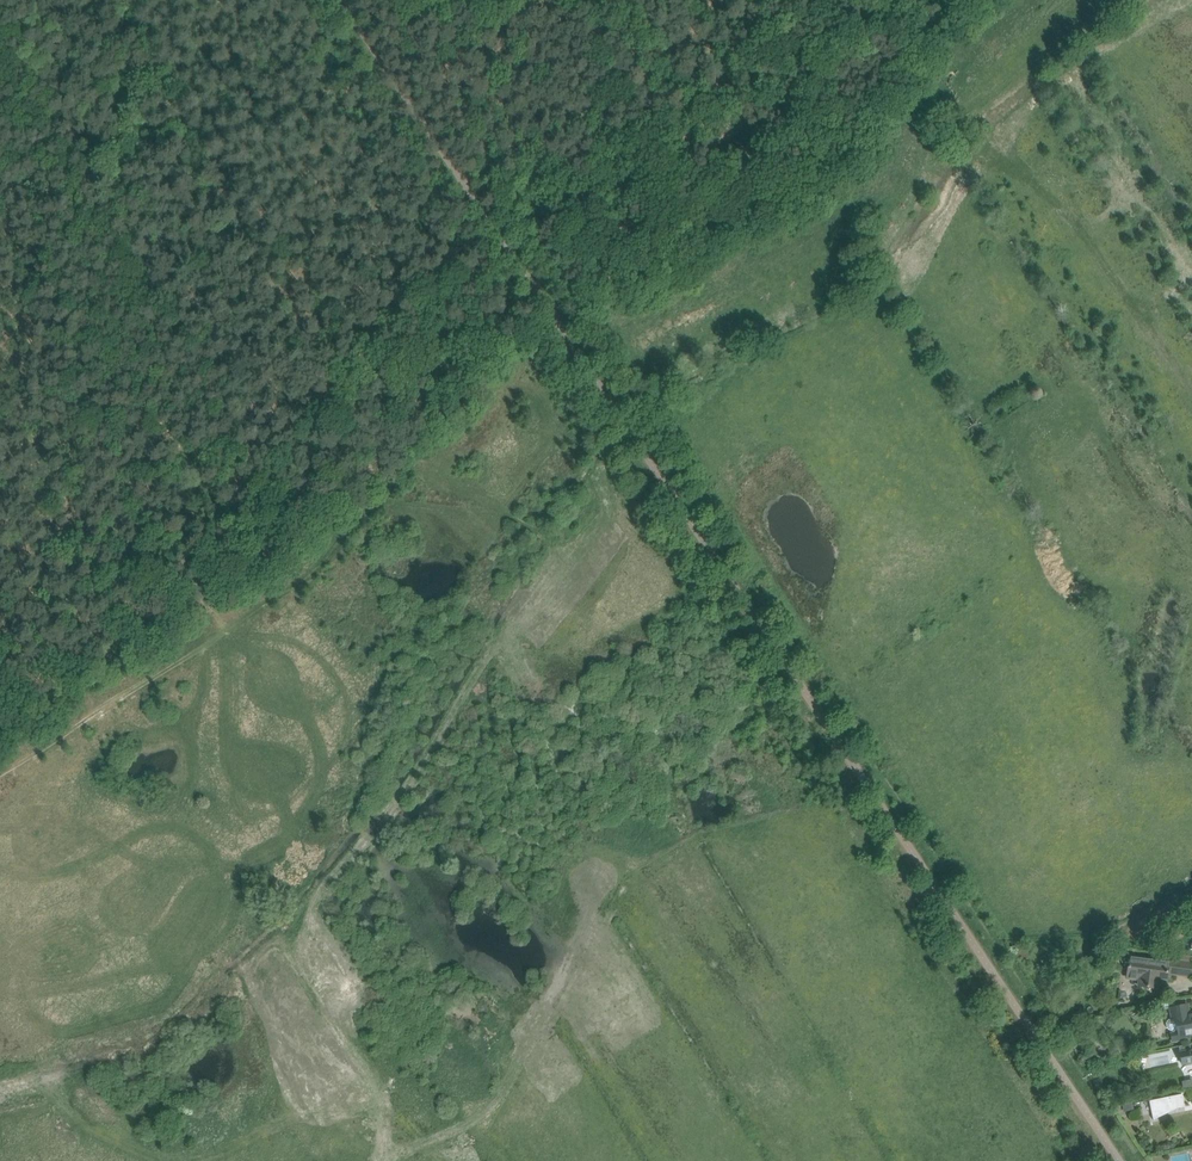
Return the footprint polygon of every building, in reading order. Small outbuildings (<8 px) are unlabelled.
[(754,194),(760,189),(756,184),(750,190),(754,194)] [(1127,978),(1130,978),(1140,979),(1139,986),(1154,988),(1156,977),(1166,978),(1166,979),(1167,976),(1171,976),(1171,973),(1190,976),(1191,964),(1191,962),(1191,961),(1191,956),(1180,955),(1179,960),(1169,959),(1168,962),(1130,956),(1127,978)] [(1165,1025),(1166,1029),(1169,1032),(1170,1032),(1171,1033),(1172,1042),(1190,1038),(1190,1034),(1191,1034),(1191,1014),(1187,1015),(1185,1005),(1175,1007),(1170,1008),(1172,1016),(1172,1020),(1168,1021),(1166,1022),(1165,1025)] [(1179,1047),(1180,1053),(1182,1064),(1191,1062),(1191,1050),(1191,1044),(1179,1047)] [(1184,1107),(1182,1094),(1149,1101),(1152,1113),(1177,1108),(1184,1107)] [(1135,1102),(1124,1104),(1126,1112),(1137,1110),(1135,1102)]
